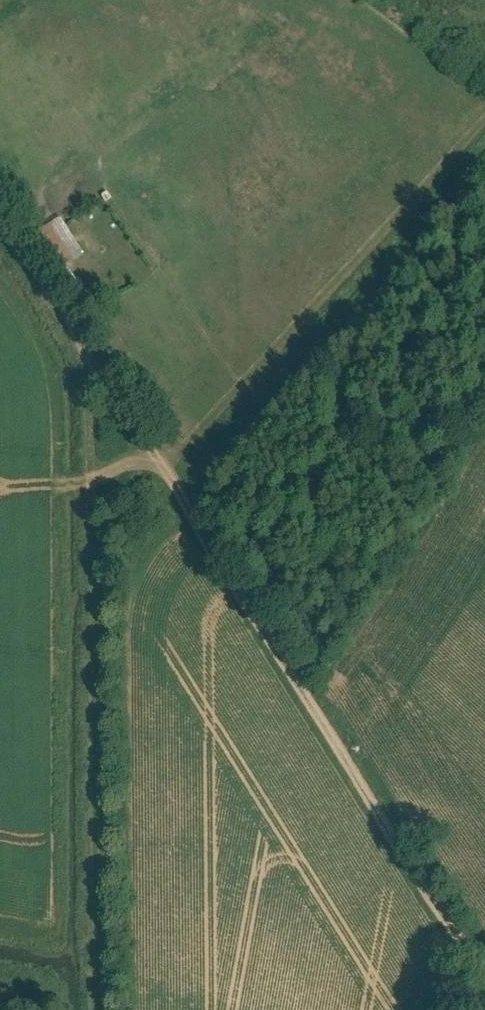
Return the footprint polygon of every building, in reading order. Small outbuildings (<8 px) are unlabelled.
[(85,251),(62,214),(29,234),(53,272),(85,251)]
